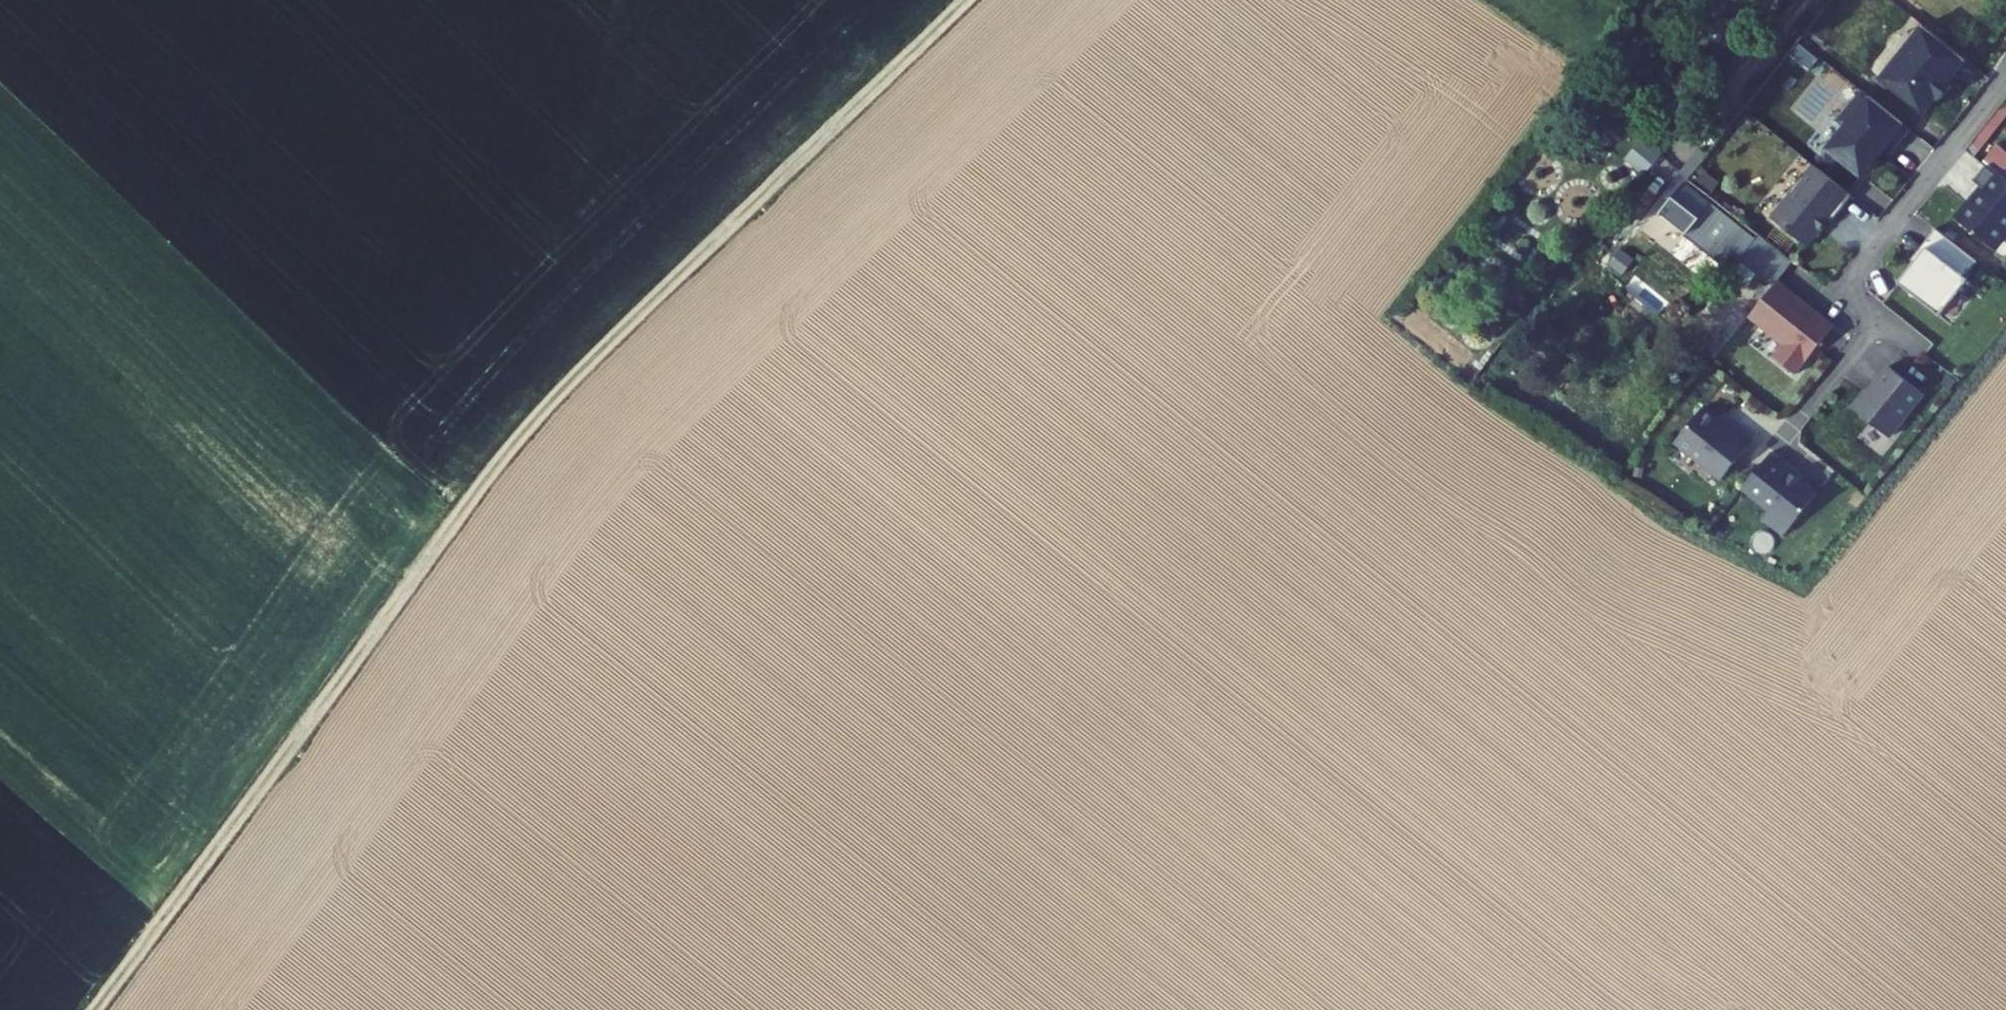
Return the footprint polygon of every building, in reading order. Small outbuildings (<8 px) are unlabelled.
[(1910,47),(1946,0),(1906,0),(1885,28),(1910,47)] [(1729,240),(1785,284),(1989,31),(1967,14),(1794,229),(1778,248),(1695,181),(1682,196),(1708,216),(1690,239),(1715,258),(1729,240)] [(1757,175),(1793,204),(1849,135),(1812,106),(1757,175)] [(1626,157),(1643,173),(1662,153),(1645,137),(1626,157)] [(1997,142),(1983,159),(2005,177),(2005,149),(1997,142)] [(1712,159),(1704,153),(1695,164),(1703,170),(1712,159)] [(1732,176),(1712,159),(1703,170),(1695,181),(1778,248),(1794,229),(1730,178),(1732,176)] [(1995,249),(2005,237),(2005,180),(1991,168),(1953,214),(1995,249)] [(1664,219),(1690,239),(1708,216),(1682,196),(1664,219)] [(1897,280),(1937,311),(1977,260),(1937,229),(1897,280)] [(1798,374),(1835,320),(1776,279),(1748,318),(1781,341),(1772,355),(1798,374)] [(1889,438),(1927,394),(1889,361),(1851,405),(1889,438)] [(1673,448),(1725,480),(1752,436),(1700,404),(1673,448)] [(1781,534),(1820,493),(1774,451),(1741,487),(1768,512),(1763,517),(1781,534)]
